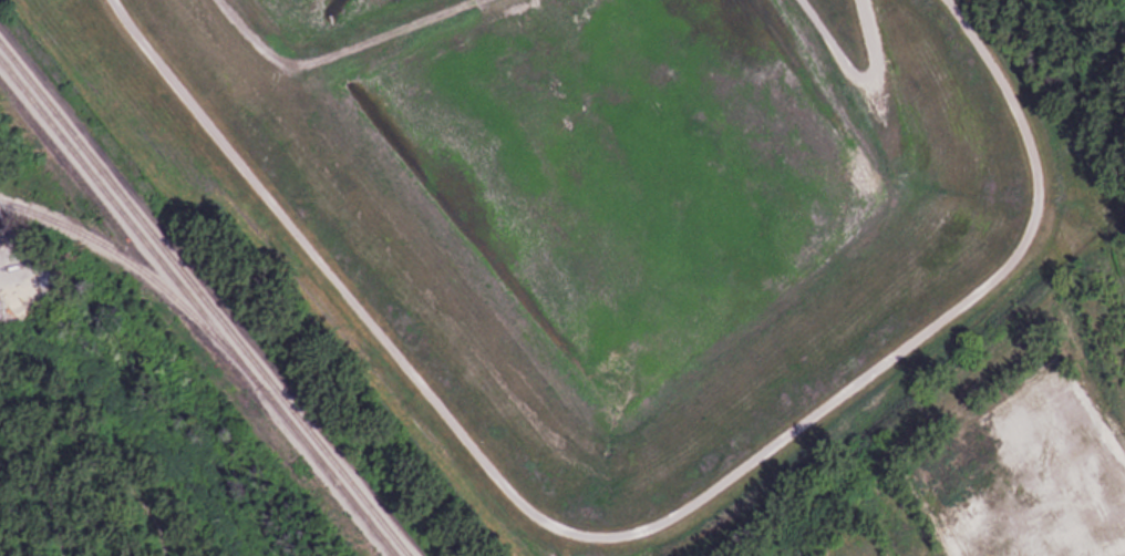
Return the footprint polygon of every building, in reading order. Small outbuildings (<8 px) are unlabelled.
[(1008,424),(1020,449),(1040,439),(1028,414),(1008,424)]
